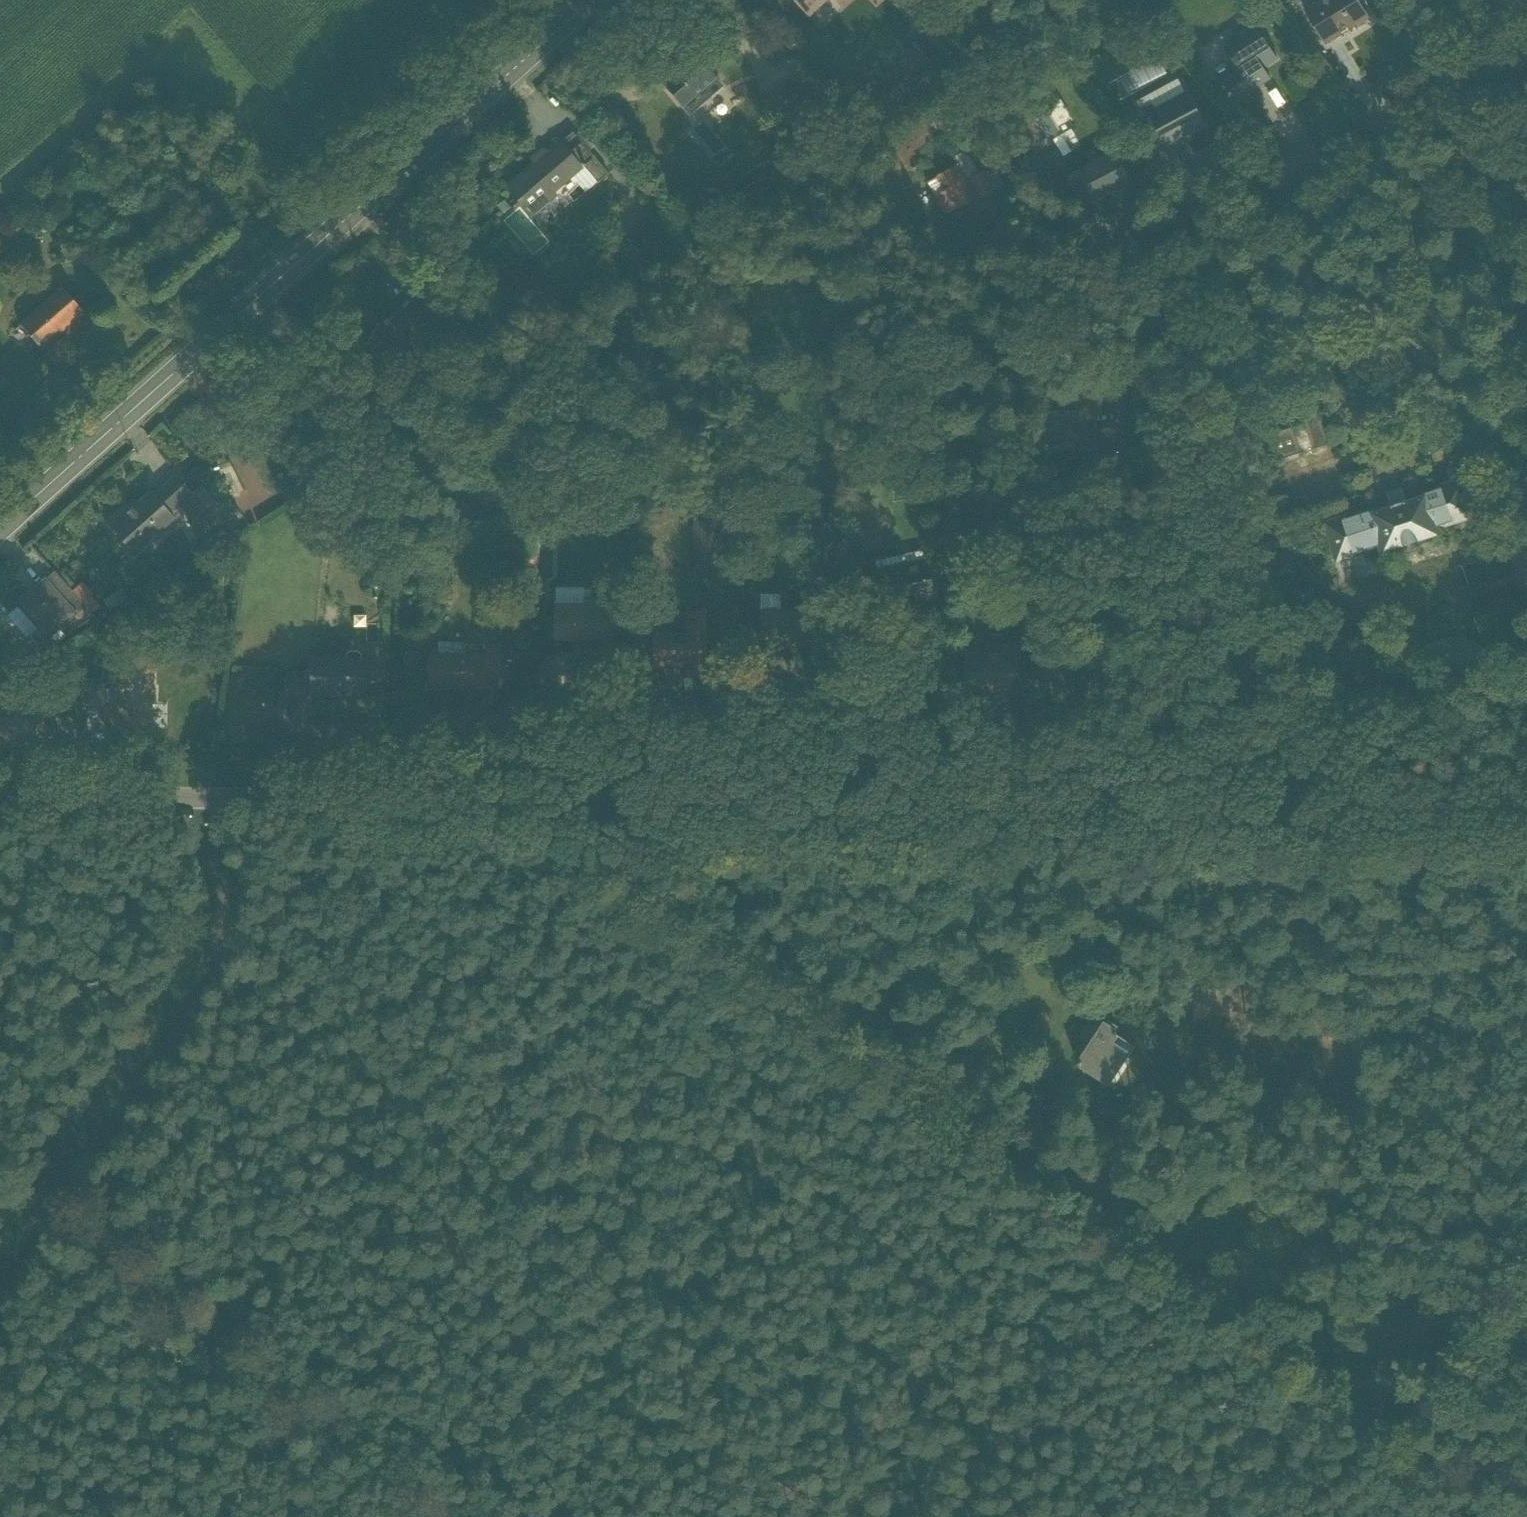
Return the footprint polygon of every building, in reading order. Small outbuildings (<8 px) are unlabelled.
[(840,0),(795,0),(815,22),(840,0)] [(1369,18),(1358,0),(1321,0),(1304,10),(1325,45),(1369,18)] [(1274,78),(1259,57),(1272,48),(1254,22),(1220,45),(1235,68),(1218,80),(1235,104),(1274,78)] [(687,115),(721,86),(693,53),(659,82),(687,115)] [(1133,102),(1160,149),(1205,124),(1178,77),(1133,102)] [(1059,159),(1083,147),(1061,107),(1038,119),(1059,159)] [(1083,199),(1128,172),(1109,141),(1064,168),(1083,199)] [(538,226),(595,183),(566,145),(509,188),(538,226)] [(941,214),(983,191),(965,158),(923,181),(941,214)] [(38,347),(80,312),(58,287),(17,322),(38,347)] [(208,516),(167,468),(102,524),(129,555),(177,513),(192,530),(208,516)] [(1339,581),(1480,538),(1461,476),(1320,520),(1339,581)] [(879,605),(933,598),(927,550),(873,557),(879,605)] [(50,639),(79,613),(43,573),(13,599),(50,639)] [(548,642),(612,644),(613,596),(583,596),(583,603),(550,602),(548,642)] [(808,656),(822,656),(822,607),(758,607),(758,648),(808,648),(808,656)] [(681,676),(705,676),(706,610),(684,610),(684,632),(651,632),(650,667),(681,667),(681,676)] [(13,649),(0,636),(0,662),(13,649)] [(424,690),(496,691),(497,643),(425,642),(424,690)] [(288,700),(365,702),(366,658),(289,656),(288,700)] [(104,725),(154,725),(154,659),(119,659),(119,666),(104,666),(104,682),(83,682),(83,707),(104,707),(104,725)] [(13,716),(13,744),(54,744),(54,716),(13,716)] [(1103,1096),(1141,1045),(1101,1016),(1064,1067),(1103,1096)]
